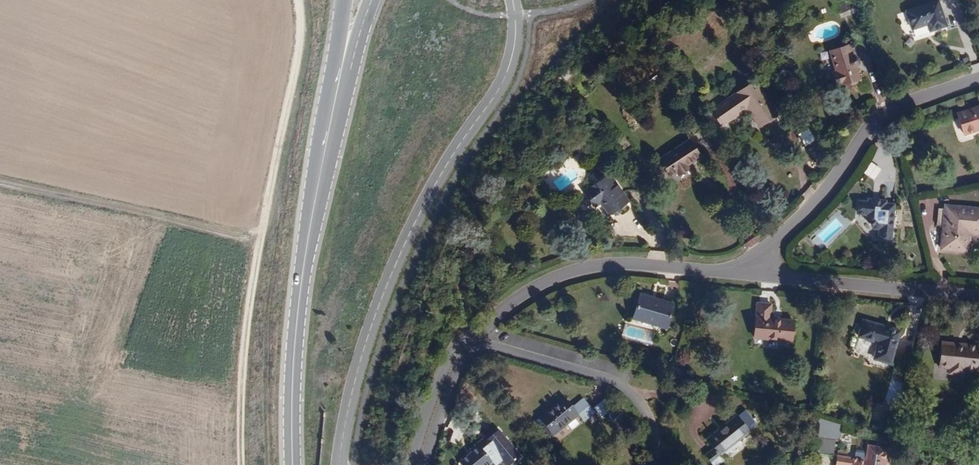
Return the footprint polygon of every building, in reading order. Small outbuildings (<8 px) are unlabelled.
[(946,25),(939,1),(907,12),(912,29),(929,24),(931,30),(946,25)] [(857,81),(854,72),(855,71),(853,64),(855,64),(856,63),(856,61),(856,60),(856,59),(855,58),(853,57),(851,58),(848,47),(831,52),(837,73),(834,74),(838,86),(857,81)] [(777,116),(754,82),(711,111),(720,126),(747,108),(759,127),(777,116)] [(806,147),(817,140),(809,126),(798,133),(806,147)] [(693,163),(700,157),(689,140),(658,161),(668,176),(675,172),(678,176),(688,170),(685,166),(691,161),(693,163)] [(626,201),(608,176),(584,192),(594,207),(600,203),(608,214),(626,201)] [(890,240),(894,205),(887,204),(887,201),(866,199),(866,203),(859,202),(858,214),(865,215),(865,218),(875,230),(880,230),(879,239),(890,240)] [(966,208),(965,211),(939,209),(937,226),(945,227),(943,250),(964,252),(966,233),(978,234),(978,209),(966,208)] [(664,329),(672,304),(640,295),(632,320),(664,329)] [(791,342),(792,321),(770,319),(771,304),(757,303),(754,339),(791,342)] [(889,364),(899,332),(863,321),(858,338),(877,344),(872,359),(889,364)] [(941,344),(939,367),(950,368),(949,373),(964,375),(964,371),(978,372),(978,347),(941,344)] [(584,423),(595,414),(584,400),(573,409),(565,399),(538,420),(552,438),(579,417),(584,423)] [(595,409),(603,418),(613,409),(605,400),(595,409)] [(749,432),(736,415),(707,439),(715,450),(706,458),(712,464),(718,464),(724,461),(720,456),(749,432)] [(844,432),(817,427),(814,442),(818,443),(815,458),(833,461),(836,447),(842,447),(844,432)] [(499,431),(485,442),(483,439),(470,451),(471,453),(459,463),(460,464),(492,464),(493,464),(499,464),(502,463),(504,464),(511,464),(521,458),(499,431)] [(884,462),(874,460),(878,445),(868,444),(866,454),(856,452),(855,457),(839,454),(836,464),(837,464),(884,464),(884,462)]
